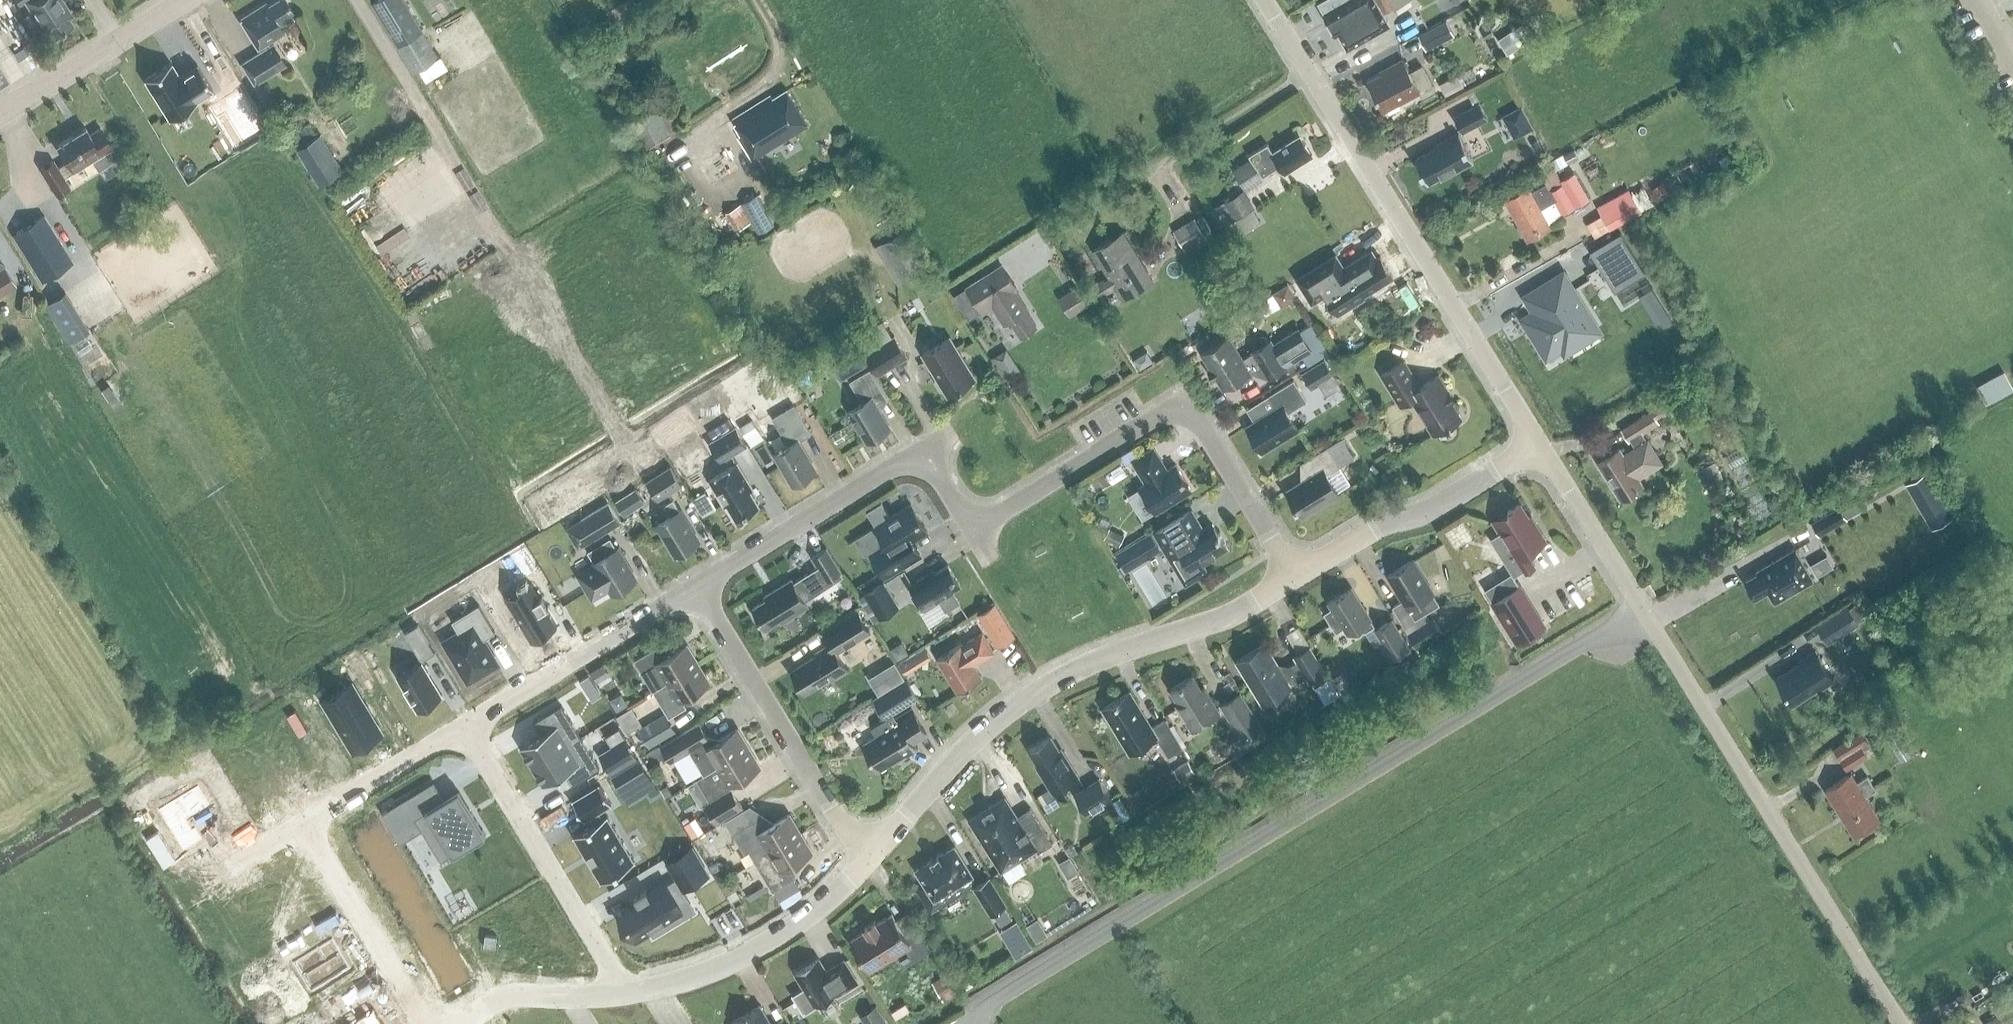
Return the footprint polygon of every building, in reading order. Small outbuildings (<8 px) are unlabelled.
[(25,2),(45,33),(50,31),(54,38),(73,26),(68,19),(72,16),(61,0),(15,0),(19,6),(25,2)] [(283,0),(277,0),(266,7),(265,4),(238,20),(259,52),(240,64),(252,85),(281,67),(266,43),(282,33),(279,26),(294,17),(283,0)] [(413,72),(439,57),(404,0),(378,0),(372,3),(413,72)] [(1335,34),(1338,33),(1346,48),(1389,24),(1382,12),(1397,4),(1398,5),(1406,0),(1322,0),(1317,3),(1335,34)] [(1418,35),(1426,50),(1455,35),(1447,20),(1418,35)] [(1377,97),(1383,109),(1418,91),(1420,97),(1433,90),(1420,65),(1408,72),(1401,60),(1389,66),(1391,70),(1368,81),(1375,95),(1373,96),(1375,99),(1377,97)] [(180,78),(170,63),(144,79),(169,120),(196,103),(194,101),(213,90),(197,65),(184,73),(185,74),(180,78)] [(1456,74),(1438,84),(1444,96),(1462,86),(1456,74)] [(235,150),(243,144),(265,131),(240,90),(210,109),(216,119),(235,150)] [(739,137),(753,159),(808,125),(787,90),(773,98),(772,96),(733,120),(742,134),(739,137)] [(655,107),(628,123),(644,151),(671,134),(679,129),(663,103),(655,108),(655,107)] [(1489,117),(1481,103),(1457,116),(1465,130),(1489,117)] [(1521,107),(1504,115),(1514,133),(1530,125),(1521,107)] [(65,178),(114,146),(100,126),(90,133),(86,127),(58,145),(68,161),(58,167),(55,161),(43,169),(59,195),(71,187),(65,178)] [(1443,175),(1444,177),(1475,160),(1459,133),(1438,145),(1439,146),(1416,159),(1429,182),(1443,175)] [(297,150),(319,186),(343,170),(321,135),(297,150)] [(1312,157),(1300,137),(1273,154),(1267,145),(1248,157),(1249,158),(1262,178),(1279,167),(1284,174),(1312,157)] [(1536,137),(1530,141),(1537,154),(1544,150),(1536,137)] [(1574,147),(1564,153),(1568,160),(1578,155),(1574,147)] [(1563,151),(1551,157),(1556,166),(1568,160),(1564,153),(1563,151)] [(1262,178),(1249,158),(1232,169),(1246,191),(1263,180),(1262,178)] [(1561,187),(1551,192),(1546,184),(1529,193),(1527,189),(1504,202),(1526,241),(1549,228),(1539,211),(1545,208),(1544,207),(1553,202),(1562,218),(1587,204),(1572,176),(1559,183),(1561,187)] [(1222,228),(1235,220),(1255,207),(1244,190),(1224,203),(1211,211),(1222,228)] [(742,204),(758,233),(774,224),(758,195),(742,204)] [(1633,195),(1607,209),(1616,227),(1625,222),(1625,220),(1635,213),(1641,210),(1633,195)] [(750,223),(740,205),(725,213),(735,231),(750,223)] [(1193,218),(1173,231),(1185,251),(1206,237),(1193,218)] [(48,247),(34,223),(13,236),(41,280),(71,261),(59,240),(48,247)] [(902,230),(880,244),(903,281),(925,268),(902,230)] [(1152,283),(1122,235),(1093,253),(1111,282),(1107,284),(1105,281),(1094,288),(1101,299),(1116,289),(1123,301),(1152,283)] [(1619,235),(1590,254),(1616,294),(1645,276),(1619,235)] [(1325,295),(1327,297),(1317,303),(1328,320),(1363,297),(1362,295),(1391,277),(1374,250),(1344,269),(1350,279),(1325,295)] [(966,313),(977,307),(983,316),(994,309),(1003,325),(1009,321),(1020,338),(1036,329),(1028,315),(1029,314),(1015,291),(1017,289),(1003,266),(988,275),(967,289),(955,296),(966,313)] [(0,270),(0,296),(15,286),(4,268),(0,270)] [(1598,322),(1578,287),(1569,271),(1547,284),(1548,286),(1549,286),(1555,296),(1554,297),(1555,299),(1527,315),(1549,354),(1564,345),(1567,350),(1568,350),(1564,341),(1598,322)] [(1288,284),(1271,294),(1279,309),(1288,304),(1291,308),(1299,304),(1288,284)] [(1077,287),(1059,297),(1070,316),(1088,305),(1077,287)] [(1652,289),(1644,294),(1661,320),(1668,315),(1652,289)] [(44,304),(68,343),(90,330),(65,291),(44,304)] [(1302,356),(1307,365),(1328,353),(1310,324),(1299,330),(1312,350),(1302,356)] [(860,335),(854,338),(864,354),(874,348),(864,332),(860,335)] [(864,354),(877,376),(908,357),(895,335),(874,348),(864,354)] [(1228,337),(1200,353),(1222,388),(1249,371),(1259,365),(1267,378),(1286,366),(1270,340),(1251,351),(1252,353),(1242,360),(1228,337)] [(939,390),(944,390),(947,395),(974,379),(949,338),(922,354),(936,378),(934,382),(939,390)] [(828,360),(841,381),(867,365),(854,344),(828,360)] [(1004,356),(993,364),(1005,381),(1016,374),(1004,356)] [(1302,374),(1311,390),(1334,376),(1325,360),(1302,374)] [(1404,361),(1381,375),(1397,402),(1408,395),(1432,435),(1438,431),(1441,435),(1444,434),(1446,433),(1449,431),(1451,428),(1449,426),(1461,419),(1445,393),(1447,391),(1438,376),(1419,387),(1404,361)] [(862,402),(848,411),(867,442),(889,428),(872,399),(882,392),(869,370),(849,382),(862,402)] [(1983,386),(1990,400),(2012,388),(2004,375),(1983,386)] [(1267,396),(1275,409),(1246,427),(1261,452),(1297,430),(1287,413),(1306,401),(1293,381),(1267,396)] [(1650,409),(1651,411),(1657,420),(1675,409),(1668,398),(1650,409)] [(788,445),(774,453),(792,484),(815,471),(797,441),(809,434),(793,406),(772,418),(788,445)] [(1647,440),(1643,434),(1649,430),(1641,417),(1622,429),(1629,440),(1631,439),(1637,448),(1624,456),(1619,448),(1597,462),(1620,499),(1642,486),(1637,477),(1661,462),(1647,440)] [(752,420),(739,427),(746,438),(759,430),(752,420)] [(709,442),(720,462),(747,446),(736,426),(709,442)] [(1311,475),(1285,491),(1301,517),(1338,495),(1326,475),(1352,458),(1339,438),(1303,461),(1311,475)] [(1139,487),(1155,513),(1191,491),(1175,465),(1166,470),(1153,448),(1131,461),(1145,483),(1139,487)] [(1722,476),(1714,459),(1694,469),(1703,485),(1722,476)] [(752,489),(737,464),(708,481),(723,506),(726,504),(735,519),(758,505),(749,490),(752,489)] [(1119,464),(1112,468),(1117,478),(1125,473),(1119,464)] [(646,481),(658,501),(683,486),(670,466),(646,481)] [(1926,472),(1906,484),(1932,529),(1953,517),(1926,472)] [(615,502),(624,517),(645,503),(636,488),(615,502)] [(701,515),(715,508),(706,488),(691,495),(701,515)] [(656,524),(675,555),(698,542),(679,511),(672,500),(664,505),(670,516),(656,524)] [(580,520),(592,540),(621,523),(609,503),(580,520)] [(875,526),(884,543),(867,553),(884,581),(922,557),(912,541),(927,532),(910,505),(875,526)] [(1492,521),(1500,534),(1491,540),(1511,572),(1513,575),(1534,563),(1528,552),(1544,542),(1534,525),(1532,526),(1518,505),(1492,521)] [(1839,507),(1812,523),(1819,536),(1847,520),(1839,507)] [(1188,512),(1164,526),(1154,533),(1185,583),(1204,571),(1200,564),(1226,548),(1211,524),(1198,533),(1194,527),(1197,526),(1188,512)] [(1109,528),(1104,538),(1119,546),(1124,535),(1109,528)] [(595,566),(579,576),(592,597),(608,587),(612,594),(635,580),(616,549),(609,538),(601,544),(607,554),(594,563),(595,566)] [(1137,545),(1115,558),(1123,570),(1144,557),(1137,545)] [(826,548),(811,557),(826,581),(840,572),(826,548)] [(1757,573),(1745,581),(1755,598),(1768,591),(1775,603),(1813,580),(1795,549),(1756,571),(1757,573)] [(1816,576),(1835,570),(1830,554),(1811,561),(1816,576)] [(1428,620),(1424,614),(1439,605),(1433,594),(1412,560),(1387,575),(1403,600),(1392,607),(1416,647),(1443,631),(1434,616),(1428,620)] [(959,585),(947,565),(934,573),(933,571),(909,585),(924,610),(938,601),(945,612),(959,603),(951,590),(959,585)] [(1492,603),(1517,643),(1544,627),(1513,576),(1513,575),(1511,572),(1484,589),(1492,602),(1492,603)] [(807,606),(791,580),(764,597),(766,599),(752,608),(765,629),(779,620),(780,623),(807,606)] [(864,594),(879,619),(900,607),(885,582),(864,594)] [(809,605),(839,594),(835,584),(805,595),(809,605)] [(509,602),(507,603),(531,642),(556,628),(559,632),(560,631),(548,612),(551,611),(545,601),(542,602),(533,587),(532,588),(533,590),(510,604),(509,602)] [(1335,633),(1344,628),(1347,633),(1359,626),(1364,633),(1374,626),(1370,619),(1350,589),(1328,603),(1331,608),(1323,613),(1335,633)] [(1015,637),(995,604),(978,615),(998,647),(1015,637)] [(459,633),(445,642),(468,681),(496,663),(482,640),(495,632),(478,605),(451,621),(459,633)] [(1847,605),(1817,625),(1827,642),(1858,622),(1847,605)] [(804,694),(830,678),(831,680),(847,671),(835,652),(869,631),(857,612),(823,632),(830,644),(815,654),(816,656),(790,671),(804,694)] [(1392,658),(1410,647),(1392,619),(1374,631),(1392,658)] [(993,652),(982,633),(961,646),(960,644),(936,659),(957,693),(981,678),(973,665),(993,652)] [(1264,644),(1236,662),(1262,704),(1291,687),(1290,686),(1306,677),(1309,682),(1324,672),(1309,647),(1293,656),(1296,661),(1284,668),(1279,667),(1264,644)] [(429,645),(416,653),(421,661),(434,654),(429,645)] [(655,648),(634,661),(653,692),(667,684),(666,683),(698,664),(686,645),(662,660),(655,648)] [(896,645),(890,649),(897,660),(908,653),(904,648),(896,645)] [(1801,663),(1776,679),(1792,705),(1817,689),(1818,691),(1834,681),(1815,652),(1799,661),(1801,663)] [(909,656),(898,663),(905,674),(912,670),(916,667),(909,656)] [(421,661),(397,676),(418,711),(442,696),(421,661)] [(894,662),(885,667),(895,684),(904,678),(894,662)] [(592,671),(590,672),(597,683),(609,675),(603,664),(592,671)] [(666,683),(667,684),(653,692),(658,701),(662,699),(667,707),(677,701),(678,702),(709,683),(698,664),(666,683)] [(579,682),(585,692),(595,686),(589,676),(579,682)] [(1175,705),(1191,731),(1219,713),(1203,688),(1200,690),(1192,676),(1170,689),(1178,703),(1175,705)] [(873,699),(885,718),(918,698),(907,679),(873,699)] [(356,692),(328,709),(353,750),(381,733),(356,692)] [(1129,692),(1102,709),(1129,754),(1156,737),(1168,757),(1182,748),(1165,720),(1151,728),(1129,692)] [(1267,738),(1239,693),(1220,705),(1240,738),(1233,742),(1241,754),(1267,738)] [(541,734),(520,747),(532,766),(580,737),(561,705),(533,722),(541,734)] [(631,705),(617,714),(627,730),(641,722),(631,705)] [(897,723),(862,745),(877,770),(898,758),(899,759),(915,750),(912,744),(927,735),(911,710),(895,720),(897,723)] [(676,732),(665,713),(639,729),(650,747),(676,732)] [(689,751),(704,776),(748,749),(737,729),(708,746),(705,741),(708,739),(698,724),(661,746),(670,762),(689,751)] [(1833,749),(1839,758),(1868,741),(1862,732),(1833,749)] [(580,737),(532,766),(543,785),(564,772),(572,785),(599,768),(580,737)] [(1050,737),(1028,750),(1037,764),(1035,765),(1052,792),(1077,776),(1060,749),(1058,750),(1050,737)] [(637,757),(628,742),(601,758),(611,773),(637,757)] [(1839,760),(1846,770),(1866,758),(1859,747),(1839,760)] [(749,749),(704,776),(696,781),(709,803),(705,805),(716,822),(741,807),(728,786),(760,767),(749,749)] [(640,784),(646,793),(657,787),(640,759),(612,776),(623,794),(640,784)] [(1187,761),(1173,769),(1180,781),(1194,773),(1187,761)] [(1850,774),(1824,790),(1854,836),(1879,820),(1864,796),(1875,789),(1867,776),(1856,783),(1850,774)] [(1074,794),(1087,814),(1112,798),(1099,778),(1074,794)] [(210,806),(198,785),(157,810),(182,853),(203,840),(195,827),(191,829),(186,820),(210,806)] [(600,785),(572,801),(584,820),(591,816),(595,823),(574,835),(602,882),(634,862),(606,816),(602,819),(597,812),(611,804),(600,785)] [(1119,797),(1111,802),(1123,821),(1131,816),(1119,797)] [(415,801),(385,820),(402,849),(434,829),(454,861),(486,841),(460,798),(425,819),(415,801)] [(969,821),(1001,871),(1035,850),(1037,853),(1052,844),(1029,808),(1016,817),(1004,798),(969,821)] [(748,852),(754,861),(800,833),(788,814),(763,830),(756,818),(731,833),(744,854),(748,852)] [(695,818),(684,826),(692,839),(704,832),(695,818)] [(800,833),(754,861),(772,892),(793,879),(786,868),(811,853),(800,833)] [(929,859),(930,861),(915,870),(925,886),(933,899),(971,875),(953,846),(939,856),(938,854),(929,859)] [(639,903),(621,914),(635,938),(651,929),(663,922),(681,911),(671,896),(684,889),(684,890),(708,876),(691,847),(667,861),(677,878),(665,885),(664,884),(648,893),(646,890),(634,897),(635,898),(636,898),(639,903)] [(705,849),(699,852),(706,864),(712,860),(705,849)] [(730,877),(719,883),(727,895),(737,889),(730,877)] [(1004,906),(1006,905),(988,878),(973,887),(991,915),(993,914),(1001,925),(1012,918),(1004,906)] [(850,939),(869,970),(895,954),(903,967),(930,950),(916,928),(904,935),(891,914),(876,923),(874,921),(864,927),(865,930),(850,939)] [(1023,931),(1006,942),(1016,958),(1033,947),(1023,931)] [(483,947),(495,948),(497,936),(485,935),(483,947)] [(293,964),(310,993),(349,970),(332,941),(293,964)] [(943,954),(935,958),(942,969),(950,964),(943,954)] [(857,982),(843,960),(825,972),(818,960),(795,974),(814,1004),(835,991),(837,995),(857,982)] [(986,963),(975,969),(979,975),(990,969),(986,963)] [(932,981),(943,999),(960,988),(950,971),(932,981)] [(905,1003),(891,1011),(895,1018),(909,1010),(905,1003)] [(876,1005),(859,1016),(865,1023),(888,1023),(876,1005)] [(2005,1010),(2012,1022),(2012,1005),(2006,1010),(2005,1010)] [(731,1023),(732,1023),(771,1023),(759,1006),(731,1023)] [(373,1009),(349,1023),(382,1023),(373,1009)] [(1984,1023),(2011,1023),(2003,1012),(1984,1023)]
